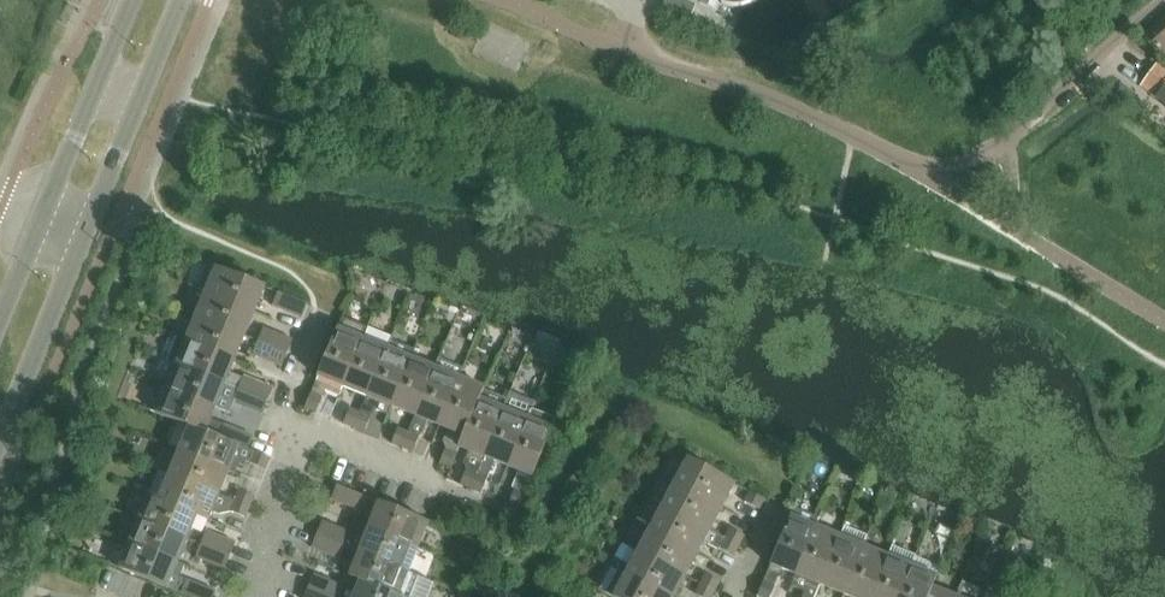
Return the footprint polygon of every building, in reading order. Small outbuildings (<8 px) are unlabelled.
[(689,22),(696,5),(684,0),(667,0),(662,11),(689,22)] [(722,5),(727,7),(733,8),(739,8),(745,7),(751,4),(757,1),(758,0),(703,0),(702,4),(716,9),(718,4),(722,5)] [(1146,37),(1164,59),(1164,20),(1146,37)] [(479,39),(479,60),(530,61),(530,40),(479,39)] [(1164,106),(1164,70),(1158,64),(1141,88),(1164,106)] [(207,293),(255,313),(265,288),(209,265),(198,290),(206,293),(207,293)] [(207,293),(206,293),(197,317),(245,337),(255,313),(207,293)] [(273,307),(302,319),(308,306),(278,294),(273,307)] [(197,317),(187,341),(236,361),(245,337),(197,317)] [(259,342),(288,354),(293,341),(264,329),(259,342)] [(344,388),(364,339),(338,329),(312,393),(323,398),(325,391),(341,397),(344,388)] [(168,362),(177,365),(239,390),(244,378),(231,372),(236,361),(187,341),(178,337),(168,362)] [(344,388),(367,397),(368,398),(388,349),(364,339),(344,388)] [(288,354),(259,342),(253,355),(282,367),(288,354)] [(361,414),(355,429),(365,433),(375,410),(389,416),(392,408),(412,359),(388,349),(368,398),(367,397),(361,414)] [(437,369),(412,359),(392,408),(415,417),(416,417),(437,369)] [(177,365),(167,389),(216,409),(220,399),(233,405),(233,403),(263,415),(269,401),(239,390),(177,365)] [(409,434),(403,449),(414,453),(420,438),(423,435),(428,422),(441,428),(461,379),(437,369),(416,417),(415,417),(409,433),(409,434)] [(244,378),(239,390),(269,401),(274,389),(244,377),(244,378)] [(461,379),(441,428),(448,431),(443,443),(447,449),(440,464),(451,468),(450,469),(451,470),(460,448),(484,391),(485,389),(461,379)] [(216,409),(167,389),(157,414),(190,428),(191,426),(206,432),(220,437),(224,426),(211,421),(216,409)] [(509,400),(484,391),(460,448),(469,452),(464,464),(467,470),(461,485),(471,489),(470,491),(471,491),(472,490),(484,458),(509,400)] [(312,393),(305,409),(306,409),(317,413),(323,398),(312,393)] [(484,458),(472,490),(482,494),(495,463),(509,468),(533,411),(509,400),(484,458)] [(361,414),(350,409),(344,425),(354,429),(354,430),(355,431),(355,429),(361,414)] [(533,411),(509,468),(533,478),(557,420),(533,411)] [(219,439),(239,447),(248,451),(254,437),(225,425),(224,426),(220,437),(219,439)] [(181,450),(230,470),(239,447),(219,439),(220,437),(206,432),(191,426),(190,428),(181,450)] [(409,434),(409,433),(398,429),(392,444),(402,448),(402,450),(403,450),(403,449),(409,434)] [(171,475),(220,495),(230,470),(181,450),(171,475)] [(251,464),(266,470),(270,460),(272,461),(272,460),(256,453),(251,464)] [(675,485),(722,509),(735,484),(689,459),(675,485)] [(171,475),(161,500),(198,515),(212,521),(217,510),(221,512),(230,516),(236,501),(220,495),(171,475)] [(675,485),(663,507),(710,531),(710,530),(722,509),(675,485)] [(332,500),(361,512),(366,499),(337,487),(332,500)] [(519,510),(520,511),(527,494),(516,490),(509,505),(520,509),(519,510)] [(236,501),(251,507),(255,497),(240,491),(236,501)] [(745,503),(759,511),(765,501),(766,502),(766,501),(751,492),(745,503)] [(149,496),(140,518),(189,538),(198,515),(161,500),(149,496)] [(251,507),(236,501),(230,516),(245,522),(251,509),(252,509),(253,508),(251,507)] [(370,529),(418,549),(429,523),(408,515),(409,513),(404,512),(404,513),(380,503),(371,527),(370,529)] [(651,530),(698,555),(704,543),(719,551),(720,549),(734,557),(740,547),(725,539),(726,539),(710,530),(710,531),(663,507),(651,530)] [(797,576),(817,528),(791,517),(764,582),(776,586),(778,580),(775,572),(783,571),(795,576),(797,576)] [(130,543),(179,562),(189,538),(140,518),(130,543)] [(323,522),(318,536),(347,548),(352,534),(323,522)] [(354,532),(352,534),(347,548),(360,554),(360,553),(409,573),(409,572),(418,549),(370,529),(371,527),(366,526),(363,535),(354,532)] [(820,586),(844,596),(865,547),(864,547),(868,536),(845,527),(841,538),(820,586)] [(795,576),(791,586),(806,593),(805,596),(816,596),(820,586),(841,538),(817,528),(797,576),(795,576)] [(725,539),(740,547),(741,548),(742,547),(740,546),(745,537),(731,529),(726,539),(725,539)] [(639,552),(685,577),(698,555),(651,530),(639,552)] [(202,544),(231,555),(236,544),(207,531),(202,544)] [(347,548),(318,536),(312,549),(342,560),(342,559),(347,548)] [(179,562),(130,543),(119,569),(168,589),(168,588),(182,593),(187,580),(180,578),(185,566),(179,563),(179,562)] [(231,555),(202,544),(196,558),(226,570),(231,555)] [(917,556),(894,546),(890,558),(888,557),(872,596),(900,596),(917,556)] [(844,596),(847,596),(872,596),(888,557),(865,547),(844,596)] [(342,559),(355,565),(350,578),(362,582),(397,596),(399,596),(400,596),(402,596),(411,596),(420,576),(409,572),(409,573),(360,553),(360,554),(347,548),(342,559)] [(667,596),(675,596),(685,577),(639,552),(628,573),(627,576),(667,596)] [(933,588),(937,577),(935,577),(940,565),(917,556),(900,596),(929,596),(933,588)] [(627,576),(628,573),(620,569),(607,593),(614,596),(667,596),(627,576)] [(701,585),(715,593),(716,594),(717,593),(715,592),(721,583),(707,574),(701,585)] [(362,582),(359,589),(345,583),(344,587),(314,575),(309,590),(327,596),(397,596),(362,582)] [(182,593),(191,596),(214,596),(216,592),(187,580),(182,593)] [(758,596),(771,596),(776,586),(764,582),(758,596)] [(701,585),(695,595),(699,596),(713,596),(715,593),(701,585)] [(933,588),(929,596),(954,596),(933,588)]
